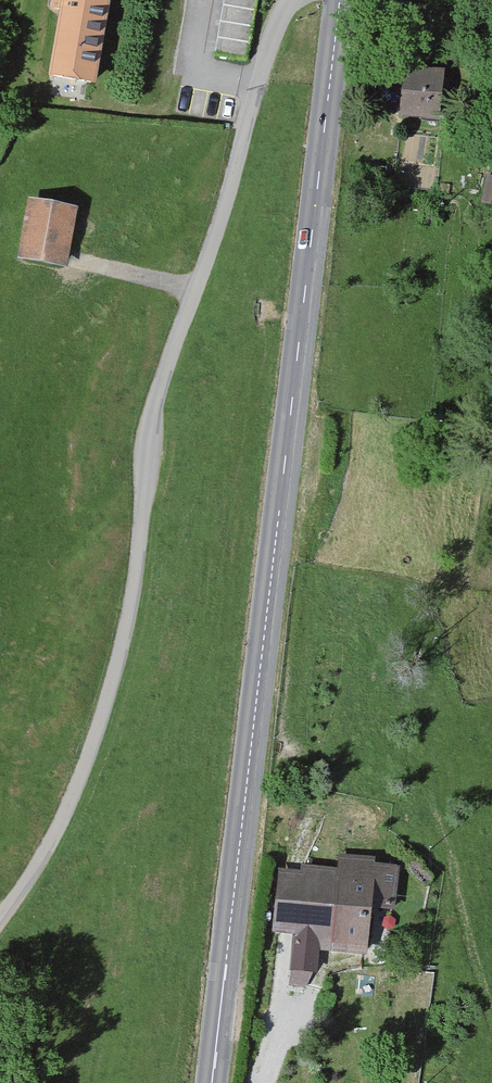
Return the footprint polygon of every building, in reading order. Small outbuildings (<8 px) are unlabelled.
[(47,85),(97,94),(113,4),(94,1),(94,0),(62,0),(47,85)] [(444,124),(449,73),(403,69),(398,119),(444,124)] [(488,178),(481,207),(491,209),(491,178),(488,178)] [(29,201),(20,257),(70,265),(79,209),(29,201)] [(304,871),(275,869),(270,934),(295,936),(292,975),(323,977),(325,952),(377,957),(381,908),(400,910),(404,869),(379,867),(379,859),(346,857),(345,868),(305,865),(304,871)]
